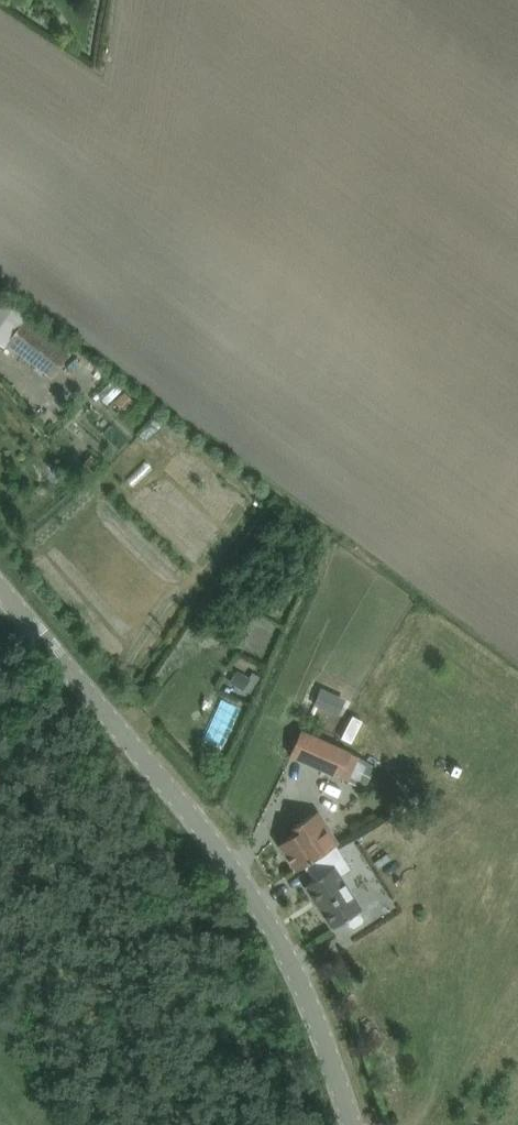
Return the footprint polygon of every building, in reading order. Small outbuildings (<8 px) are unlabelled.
[(0,307),(0,344),(3,346),(5,343),(4,342),(23,318),(23,319),(28,313),(16,304),(15,306),(6,299),(0,307)] [(23,318),(4,342),(5,343),(51,378),(69,353),(23,319),(23,318)] [(125,392),(114,402),(123,411),(134,401),(125,392)] [(92,454),(83,462),(93,473),(102,465),(92,454)] [(237,671),(231,684),(243,690),(244,689),(251,693),(260,676),(252,672),(250,677),(237,671)] [(352,737),(367,744),(380,718),(365,711),(352,737)] [(302,729),(290,756),(339,779),(340,778),(365,789),(376,766),(352,752),(302,729)] [(298,872),(305,868),(326,854),(325,852),(336,844),(338,843),(318,812),(292,829),(295,834),(279,844),(298,872)] [(326,854),(305,868),(313,880),(306,884),(334,927),(347,919),(351,925),(355,926),(364,919),(364,915),(360,909),(362,908),(341,876),(352,868),(336,844),(325,852),(326,854)]
